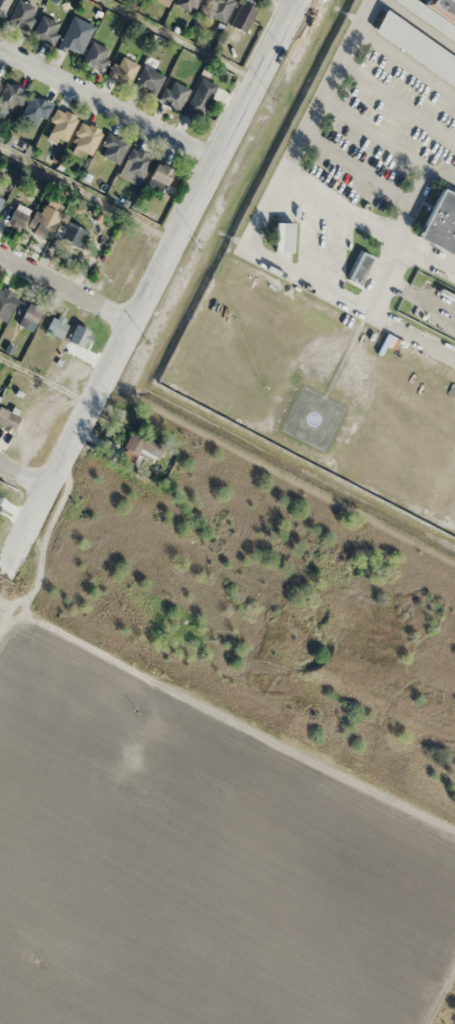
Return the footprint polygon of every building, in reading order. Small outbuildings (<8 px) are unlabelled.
[(9,0),(0,0),(0,17),(9,0)] [(35,7),(20,0),(15,0),(5,21),(24,31),(35,7)] [(190,13),(198,0),(175,0),(173,3),(190,13)] [(234,0),(209,0),(203,13),(223,22),(234,0)] [(423,4),(416,0),(390,0),(370,34),(454,84),(454,56),(414,32),(420,21),(448,37),(454,25),(454,0),(425,0),(423,4)] [(244,33),(256,10),(240,2),(229,25),(244,33)] [(30,35),(49,46),(61,25),(41,14),(30,35)] [(91,23),(68,17),(60,47),(83,53),(91,23)] [(100,71),(110,50),(90,41),(81,62),(100,71)] [(117,65),(112,62),(106,76),(128,84),(136,63),(120,57),(117,65)] [(163,76),(142,65),(132,85),(153,96),(163,76)] [(182,114),(198,122),(216,85),(200,77),(182,114)] [(158,101),(178,111),(189,89),(169,79),(158,101)] [(20,114),(20,86),(0,86),(0,114),(20,114)] [(49,103),(28,95),(20,117),(41,125),(49,103)] [(44,133),(63,143),(77,119),(58,108),(44,133)] [(90,155),(101,130),(81,122),(71,147),(90,155)] [(127,143),(107,133),(97,154),(118,164),(127,143)] [(152,158),(133,147),(121,168),(140,179),(152,158)] [(171,170),(155,162),(144,183),(160,191),(171,170)] [(454,257),(454,197),(439,189),(416,238),(454,257)] [(51,235),(79,250),(88,232),(59,218),(58,219),(36,207),(25,229),(48,241),(51,235)] [(20,228),(25,213),(11,208),(6,223),(20,228)] [(291,223),(274,223),(274,251),(291,251),(291,223)] [(371,255),(359,250),(347,278),(359,283),(371,255)] [(4,322),(17,295),(0,287),(0,320),(4,322)] [(19,320),(32,327),(41,310),(28,303),(19,320)] [(58,338),(68,322),(54,313),(44,329),(58,338)] [(18,416),(0,407),(0,427),(11,432),(18,416)] [(148,462),(158,446),(132,430),(122,446),(148,462)]
